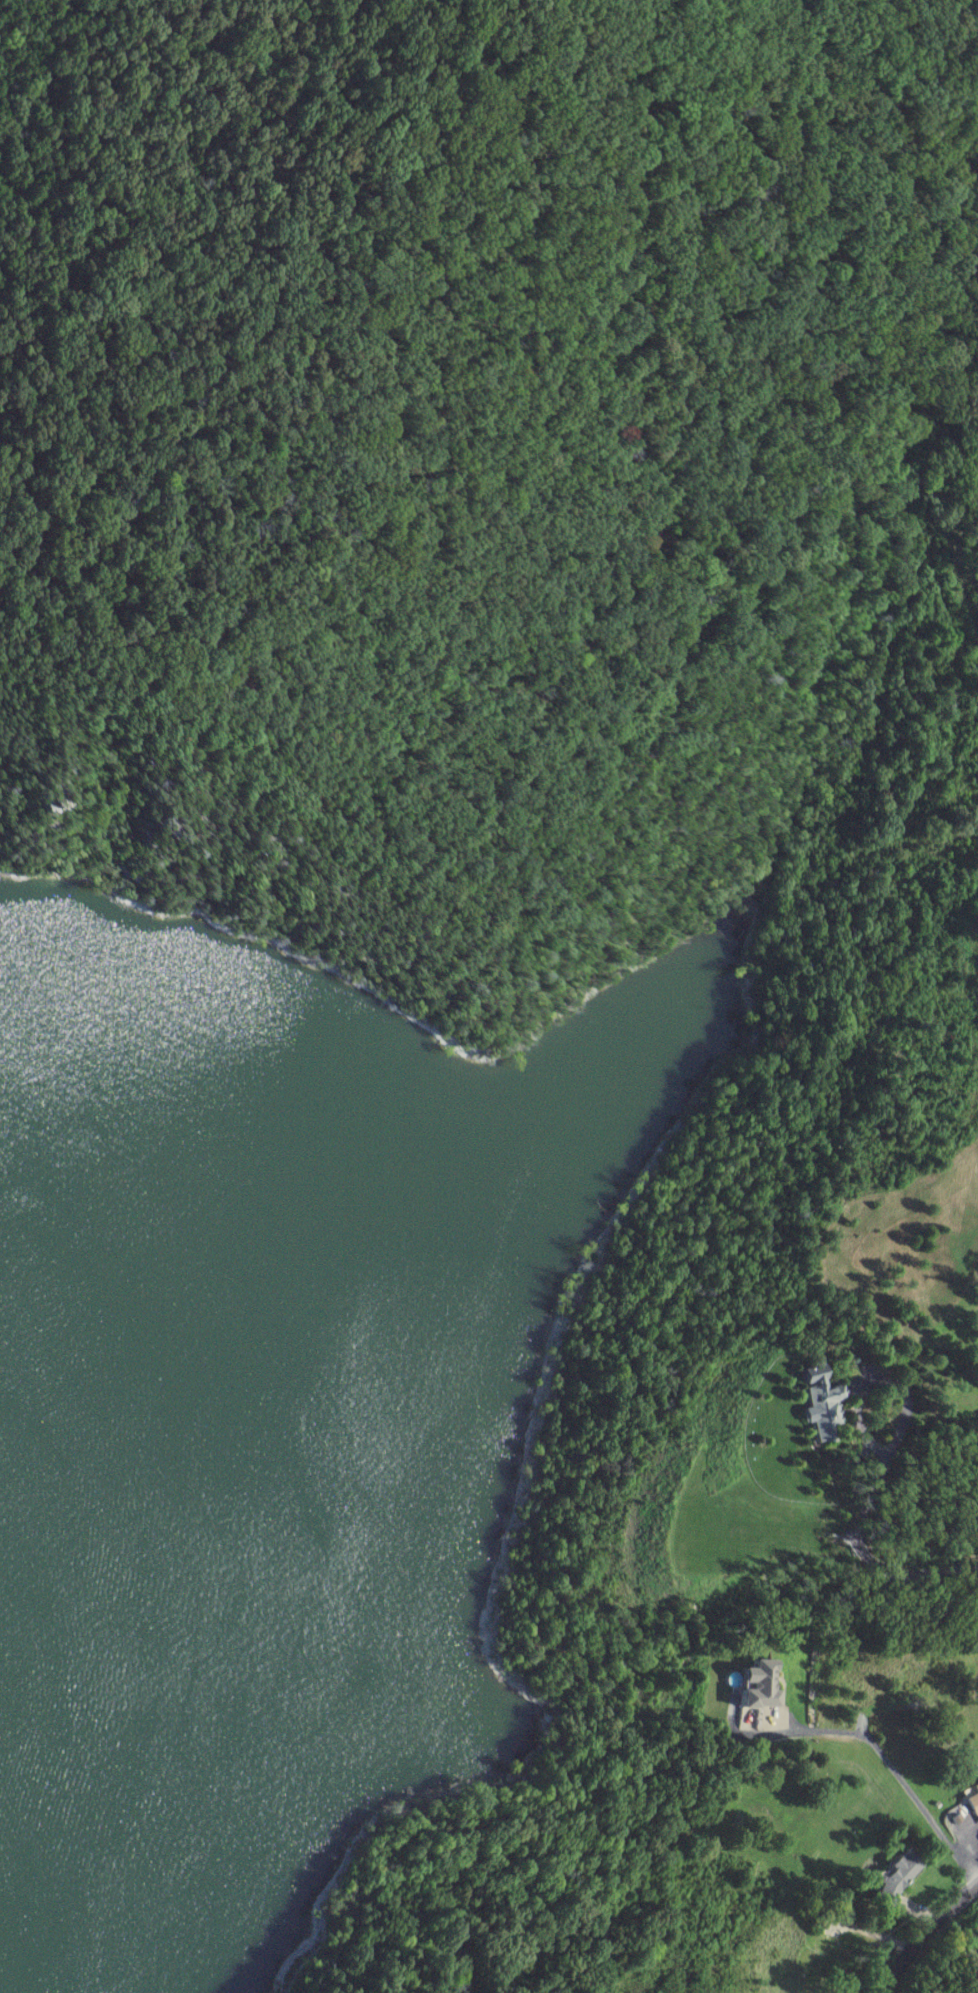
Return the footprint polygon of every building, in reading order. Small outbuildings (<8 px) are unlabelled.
[(817,1386),(812,1361),(790,1365),(797,1406),(792,1407),(795,1421),(804,1420),(807,1440),(825,1437),(823,1425),(834,1423),(830,1399),(839,1397),(837,1383),(817,1386)] [(772,1706),(773,1689),(766,1689),(767,1658),(744,1658),(744,1666),(731,1666),(730,1705),(772,1706)] [(977,1824),(977,1778),(966,1783),(970,1792),(961,1796),(974,1826),(977,1824)] [(898,1878),(907,1881),(913,1864),(907,1862),(910,1853),(893,1847),(880,1880),(875,1878),(867,1898),(887,1906),(898,1878)]
